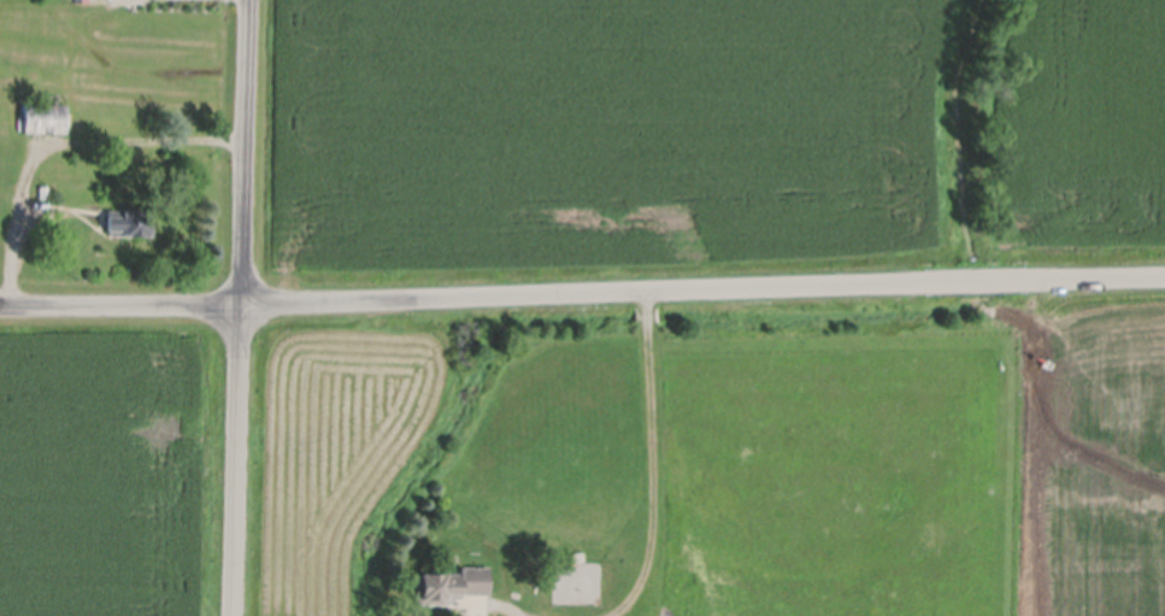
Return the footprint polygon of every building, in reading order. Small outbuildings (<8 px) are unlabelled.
[(24,133),(24,102),(65,104),(65,133),(24,133)] [(40,184),(48,184),(48,196),(39,196),(40,184)] [(148,207),(148,215),(152,215),(152,221),(155,221),(155,227),(152,227),(152,234),(107,233),(107,229),(106,229),(106,224),(106,219),(107,219),(107,209),(122,209),(122,207),(148,207)] [(459,565),(488,567),(488,594),(461,594),(460,598),(451,598),(451,603),(419,603),(414,598),(416,574),(419,574),(419,571),(424,571),(424,573),(440,573),(440,571),(446,571),(446,573),(459,573),(459,565)]
